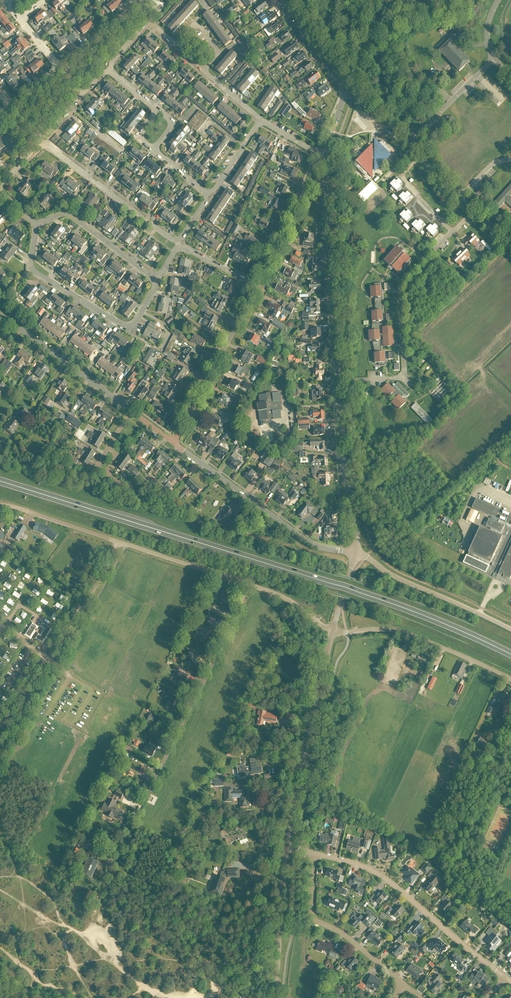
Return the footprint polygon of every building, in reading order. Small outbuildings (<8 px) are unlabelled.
[(64,10),(56,0),(51,4),(56,10),(59,8),(62,12),(64,10)] [(64,10),(70,6),(66,0),(65,0),(64,1),(64,0),(56,0),(64,10)] [(108,1),(107,1),(110,5),(107,7),(106,6),(103,8),(108,14),(111,12),(112,13),(117,9),(110,0),(107,0),(108,1)] [(119,0),(116,0),(115,1),(114,0),(110,0),(117,9),(123,5),(119,0)] [(188,5),(194,11),(198,6),(192,0),(188,5)] [(94,9),(91,4),(90,4),(88,1),(84,4),(86,7),(88,6),(92,11),(94,9)] [(254,8),(256,11),(254,12),(257,16),(259,14),(264,10),(268,8),(268,7),(268,6),(267,5),(266,5),(263,1),(254,8)] [(188,5),(184,10),(190,15),(194,11),(188,5)] [(228,15),(234,11),(231,7),(225,11),(228,15)] [(184,10),(180,14),(186,20),(190,15),(184,10)] [(42,11),(38,14),(45,23),(50,19),(50,20),(52,19),(48,13),(46,15),(42,11)] [(207,22),(213,17),(209,12),(203,17),(207,22)] [(266,17),(265,16),(264,16),(264,14),(256,20),(257,21),(260,19),(264,25),(269,22),(269,23),(276,18),(275,17),(274,15),(272,13),(266,17)] [(38,14),(33,18),(35,21),(34,22),(37,26),(41,23),(44,26),(41,28),(45,33),(49,29),(38,14)] [(180,14),(176,19),(182,24),(186,20),(180,14)] [(3,25),(8,21),(5,16),(0,20),(0,21),(3,25)] [(213,17),(207,22),(210,27),(217,22),(213,17)] [(79,23),(81,27),(79,29),(77,26),(74,29),(79,35),(81,33),(83,36),(89,31),(84,25),(81,22),(78,18),(77,19),(79,23)] [(232,23),(235,27),(241,23),(238,18),(232,23)] [(176,19),(172,24),(178,29),(182,24),(176,19)] [(12,25),(8,21),(3,25),(5,27),(1,30),(2,31),(0,32),(0,35),(12,25)] [(89,21),(84,25),(89,31),(94,27),(89,21)] [(217,22),(210,27),(214,32),(221,27),(217,22)] [(268,31),(271,35),(275,32),(276,33),(277,33),(279,31),(283,28),(279,23),(271,29),(270,26),(266,29),(268,31)] [(174,34),(178,29),(172,24),(167,28),(174,34)] [(9,33),(10,34),(16,30),(12,25),(0,35),(1,36),(1,37),(4,35),(5,36),(9,33)] [(221,27),(214,32),(218,37),(224,32),(221,27)] [(459,73),(470,62),(465,57),(464,58),(454,47),(455,46),(453,44),(461,36),(455,30),(438,47),(440,50),(439,52),(444,57),(445,55),(455,66),(454,67),(459,73)] [(224,32),(218,37),(221,42),(228,37),(224,32)] [(287,41),(291,38),(290,37),(289,34),(288,34),(286,32),(274,41),(278,46),(279,44),(280,46),(284,43),(285,43),(287,41)] [(60,40),(58,37),(55,34),(52,36),(55,39),(52,42),(56,47),(68,38),(66,35),(60,40)] [(68,38),(56,47),(60,52),(66,47),(64,45),(68,42),(67,41),(68,41),(70,43),(75,40),(71,35),(68,38)] [(232,42),(228,37),(221,42),(225,47),(232,42)] [(11,55),(26,43),(22,38),(17,42),(14,44),(16,47),(15,48),(12,51),(13,52),(10,54),(11,55)] [(145,53),(154,43),(149,39),(144,44),(148,47),(146,49),(143,52),(145,53)] [(295,51),(299,48),(295,42),(284,50),(288,56),(293,53),(295,52),(295,51)] [(12,56),(15,54),(18,52),(18,53),(22,49),(24,52),(30,48),(26,43),(11,55),(12,56)] [(150,53),(152,51),(155,53),(159,48),(154,43),(145,53),(147,55),(149,52),(150,53)] [(27,54),(31,60),(34,58),(36,56),(31,51),(27,54)] [(228,56),(234,61),(238,57),(232,51),(228,56)] [(161,58),(166,62),(170,57),(165,53),(161,58)] [(300,63),(306,58),(302,53),(295,58),(293,60),(297,65),(300,63)] [(32,72),(34,74),(35,75),(38,73),(37,72),(39,70),(34,64),(31,60),(27,54),(24,57),(27,58),(29,61),(28,62),(32,66),(29,68),(28,66),(25,68),(29,74),(32,72)] [(274,64),(280,59),(276,54),(269,59),(274,64)] [(132,57),(128,63),(133,67),(135,69),(138,72),(140,70),(137,68),(137,67),(135,65),(137,62),(138,62),(139,60),(135,56),(133,58),(132,57)] [(228,56),(223,61),(229,66),(234,61),(228,56)] [(175,62),(170,57),(166,62),(164,65),(161,68),(163,69),(166,66),(167,66),(169,69),(171,67),(175,62)] [(34,64),(39,70),(44,66),(39,60),(37,62),(34,58),(31,60),(34,64)] [(287,60),(282,65),(285,69),(290,64),(287,60)] [(223,61),(219,66),(225,71),(229,66),(223,61)] [(0,68),(0,74),(1,75),(4,72),(5,73),(8,71),(6,67),(8,65),(6,63),(5,64),(0,68)] [(128,63),(123,68),(124,69),(125,70),(126,71),(128,72),(130,70),(138,77),(140,74),(138,72),(135,69),(133,67),(128,63)] [(161,68),(164,65),(162,63),(159,66),(158,65),(154,70),(157,72),(161,67),(161,68)] [(301,75),(303,73),(306,71),(308,74),(311,72),(310,70),(313,68),(310,63),(300,69),(301,70),(299,72),(301,75)] [(221,76),(225,71),(219,66),(215,70),(221,76)] [(179,77),(180,75),(185,79),(190,74),(184,70),(182,73),(180,71),(176,75),(179,77)] [(249,75),(255,80),(259,76),(253,70),(249,75)] [(295,70),(289,75),(292,78),(298,74),(295,70)] [(153,72),(149,77),(148,79),(143,85),(148,89),(152,83),(150,81),(155,74),(153,72)] [(316,81),(320,78),(316,73),(306,80),(311,86),(314,83),(315,83),(317,82),(316,81)] [(5,81),(9,86),(15,81),(19,78),(17,76),(15,77),(13,74),(10,76),(11,77),(5,81)] [(190,74),(185,79),(190,84),(195,79),(190,74)] [(143,85),(148,79),(143,75),(138,81),(143,85)] [(249,75),(245,80),(251,85),(255,80),(249,75)] [(245,80),(240,84),(246,90),(251,85),(245,80)] [(295,85),(299,89),(305,84),(302,80),(295,85)] [(18,86),(15,81),(9,86),(13,90),(18,86)] [(152,83),(148,89),(153,92),(157,87),(152,83)] [(199,93),(204,87),(199,83),(194,89),(199,93)] [(109,94),(114,88),(109,84),(104,90),(109,94)] [(242,95),(246,90),(240,84),(236,89),(242,95)] [(326,94),(329,91),(329,90),(329,89),(328,88),(327,87),(325,85),(316,92),(321,97),(323,95),(324,96),(326,94)] [(162,91),(157,87),(153,92),(157,96),(162,91)] [(204,87),(199,93),(204,98),(209,91),(204,87)] [(268,92),(275,97),(279,91),(272,87),(268,92)] [(114,88),(109,94),(114,98),(119,92),(114,88)] [(308,101),(316,93),(312,89),(308,93),(307,91),(304,95),(305,96),(304,97),(308,101)] [(209,91),(204,98),(209,102),(214,96),(209,91)] [(119,92),(114,98),(119,102),(124,96),(119,92)] [(173,92),(169,97),(166,95),(162,100),(167,104),(173,96),(175,98),(177,95),(173,92)] [(268,92),(265,97),(272,102),(275,97),(268,92)] [(119,102),(116,106),(118,108),(121,104),(124,106),(129,100),(124,96),(119,102)] [(172,108),(176,103),(173,100),(175,98),(173,96),(167,104),(172,108)] [(218,99),(214,96),(209,102),(213,105),(218,99)] [(265,97),(261,102),(268,107),(272,102),(265,97)] [(101,98),(98,101),(97,100),(96,102),(94,100),(90,105),(97,112),(103,105),(106,102),(106,103),(107,103),(104,100),(101,98)] [(176,112),(187,99),(185,98),(179,105),(176,103),(172,108),(176,112)] [(187,108),(184,106),(189,101),(187,99),(176,112),(181,116),(183,114),(185,116),(189,111),(186,109),(187,108)] [(264,112),(268,107),(261,102),(258,107),(264,112)] [(222,113),(227,107),(222,103),(217,109),(222,113)] [(286,114),(291,107),(286,104),(281,111),(286,114)] [(94,116),(97,112),(90,105),(86,109),(87,111),(86,112),(91,117),(93,115),(94,116)] [(227,107),(222,113),(227,117),(232,111),(227,107)] [(296,110),(305,117),(307,115),(303,112),(304,112),(299,108),(296,110)] [(319,121),(321,116),(317,114),(317,113),(310,109),(307,116),(314,119),(314,118),(319,121)] [(134,114),(142,120),(146,115),(140,110),(137,113),(136,112),(134,114)] [(232,111),(227,117),(231,122),(237,115),(232,111)] [(122,116),(116,112),(113,116),(118,120),(117,121),(118,121),(119,119),(122,116)] [(142,120),(134,114),(132,116),(134,117),(132,120),(138,125),(142,120)] [(242,119),(237,115),(231,122),(236,126),(242,119)] [(134,130),(138,125),(132,120),(127,125),(134,130)] [(313,129),(315,127),(310,124),(309,123),(308,123),(303,121),(300,126),(304,129),(311,133),(312,132),(313,132),(314,130),(313,129)] [(74,123),(70,127),(75,132),(77,130),(78,131),(82,127),(77,122),(75,124),(74,123)] [(127,125),(123,130),(122,129),(120,131),(124,135),(126,133),(129,135),(134,130),(127,125)] [(192,137),(190,135),(192,133),(190,131),(185,126),(181,131),(186,136),(188,137),(186,139),(189,141),(192,137)] [(66,133),(62,138),(68,143),(77,134),(75,132),(70,127),(65,132),(66,133)] [(181,131),(177,135),(182,140),(186,136),(181,131)] [(177,135),(173,140),(178,145),(182,140),(177,135)] [(214,135),(212,138),(217,141),(220,143),(225,147),(229,143),(223,138),(221,141),(214,135)] [(2,157),(1,156),(6,152),(11,158),(17,153),(12,147),(11,147),(10,145),(10,146),(9,144),(9,143),(3,136),(0,138),(0,159),(2,157)] [(263,146),(267,140),(261,137),(258,143),(263,146)] [(169,145),(172,147),(170,150),(174,154),(177,151),(176,150),(178,148),(181,150),(184,147),(182,145),(180,146),(178,145),(173,140),(169,145)] [(272,143),(267,140),(263,146),(262,149),(264,150),(265,147),(268,149),(267,152),(270,154),(273,148),(270,146),(272,143)] [(391,150),(382,141),(379,144),(374,140),(374,148),(372,151),(372,147),(356,162),(358,165),(356,167),(365,177),(368,174),(372,178),(372,169),(374,167),(374,171),(390,155),(388,153),(391,150)] [(87,145),(85,144),(83,142),(78,148),(82,151),(81,152),(81,153),(83,155),(84,155),(86,156),(90,150),(85,147),(87,145)] [(216,148),(222,152),(225,147),(220,143),(216,148)] [(210,151),(212,153),(218,157),(222,152),(216,148),(215,147),(213,150),(212,149),(210,151)] [(293,162),(294,163),(300,164),(302,158),(298,156),(298,155),(295,153),(296,150),(290,148),(287,154),(293,157),(292,158),(292,159),(292,160),(292,161),(293,161),(293,162)] [(130,155),(135,158),(139,153),(135,149),(134,150),(132,149),(127,154),(129,156),(130,155)] [(95,154),(90,150),(86,156),(90,160),(92,158),(94,159),(98,154),(96,152),(95,154)] [(139,153),(135,158),(139,162),(138,163),(140,165),(144,159),(143,158),(144,157),(139,153)] [(218,157),(212,153),(209,158),(214,162),(218,157)] [(247,158),(254,163),(258,158),(251,153),(247,158)] [(106,162),(107,161),(109,158),(107,156),(105,159),(103,157),(98,163),(101,165),(102,166),(101,168),(106,172),(110,166),(106,162)] [(188,166),(193,160),(188,156),(184,162),(188,166)] [(247,158),(244,163),(251,168),(254,163),(247,158)] [(193,160),(188,166),(193,169),(197,164),(193,160)] [(152,172),(156,166),(152,162),(150,164),(148,163),(144,168),(146,170),(151,173),(152,172)] [(56,177),(59,172),(56,169),(56,170),(46,163),(41,169),(51,177),(53,175),(56,177)] [(244,163),(240,169),(247,173),(251,168),(244,163)] [(197,164),(193,169),(198,173),(202,168),(197,164)] [(296,171),(292,169),(292,168),(286,165),(285,164),(280,174),(287,177),(288,176),(293,178),(296,171)] [(141,168),(137,165),(132,172),(135,174),(141,168)] [(115,169),(110,166),(106,172),(111,175),(112,174),(114,175),(118,169),(116,168),(115,169)] [(156,166),(152,172),(151,173),(154,176),(155,177),(157,178),(161,173),(160,172),(161,170),(156,166)] [(207,172),(202,168),(198,173),(202,177),(207,172)] [(240,169),(237,174),(244,178),(247,173),(240,169)] [(131,181),(128,179),(129,178),(123,173),(118,179),(123,182),(121,183),(126,187),(131,181)] [(237,174),(234,179),(241,184),(244,178),(237,174)] [(165,176),(162,180),(161,178),(157,182),(161,185),(163,183),(167,187),(168,186),(168,185),(173,180),(168,176),(167,178),(165,176)] [(57,177),(51,183),(54,186),(59,179),(57,177)] [(29,185),(31,182),(26,178),(24,181),(25,182),(17,192),(24,196),(31,187),(29,185)] [(400,187),(403,184),(398,180),(399,180),(397,178),(389,185),(392,188),(390,190),(392,192),(394,190),(397,193),(402,189),(400,187)] [(237,189),(241,184),(234,179),(230,184),(237,189)] [(64,180),(60,185),(63,188),(62,189),(73,197),(76,193),(75,192),(79,187),(69,180),(67,182),(64,180)] [(177,184),(173,180),(168,185),(168,186),(173,189),(172,190),(173,192),(178,187),(176,185),(177,184)] [(132,189),(134,191),(136,192),(141,187),(138,185),(136,183),(135,185),(131,181),(126,187),(131,191),(132,189)] [(377,190),(368,181),(355,194),(365,203),(377,190)] [(281,196),(282,194),(284,196),(288,188),(283,186),(284,185),(279,182),(277,185),(282,188),(281,190),(278,189),(276,194),(281,196)] [(495,203),(501,208),(506,203),(510,207),(510,185),(495,203)] [(270,192),(262,187),(259,192),(268,197),(270,192)] [(485,191),(482,188),(475,195),(478,197),(485,191)] [(223,195),(230,199),(234,194),(227,189),(223,195)] [(145,205),(151,197),(146,193),(146,194),(141,190),(137,196),(141,199),(140,201),(145,205)] [(194,200),(193,199),(191,198),(193,196),(187,192),(185,194),(187,195),(184,199),(182,198),(181,198),(189,204),(190,205),(194,200)] [(399,203),(402,205),(404,203),(406,206),(414,198),(412,196),(411,197),(407,192),(405,195),(403,193),(399,198),(402,201),(399,203)] [(52,200),(55,197),(49,193),(47,196),(45,194),(37,204),(43,209),(51,199),(52,200)] [(88,201),(96,207),(100,201),(91,194),(89,197),(90,198),(88,201)] [(223,195),(220,200),(227,204),(230,199),(223,195)] [(277,210),(280,202),(277,200),(277,199),(272,196),(270,200),(274,202),(271,207),(277,210)] [(151,197),(145,205),(149,208),(150,208),(153,210),(159,202),(155,200),(151,197)] [(180,201),(176,207),(181,211),(184,208),(185,209),(189,204),(181,198),(179,201),(180,201)] [(220,200),(216,205),(223,210),(227,204),(220,200)] [(96,207),(88,201),(86,204),(84,203),(82,206),(91,213),(96,207)] [(216,205),(213,210),(220,215),(223,210),(216,205)] [(166,221),(171,214),(162,207),(158,212),(162,216),(161,217),(166,221)] [(411,218),(413,215),(409,211),(407,208),(400,216),(403,219),(400,221),(402,223),(405,221),(408,224),(412,219),(411,218)] [(213,210),(209,215),(216,220),(220,215),(213,210)] [(112,227),(117,220),(105,211),(102,216),(105,218),(106,217),(107,218),(105,221),(112,227)] [(171,214),(166,221),(171,225),(172,223),(174,224),(178,219),(176,217),(175,219),(170,216),(172,214),(171,214)] [(213,225),(216,220),(209,215),(206,221),(213,225)] [(255,221),(258,223),(260,224),(259,226),(266,229),(269,223),(260,219),(257,217),(255,221)] [(419,233),(427,226),(425,224),(424,224),(420,220),(418,223),(416,221),(412,225),(415,228),(413,230),(414,232),(417,230),(419,233)] [(110,230),(113,233),(112,235),(115,237),(119,232),(112,227),(105,221),(102,224),(101,223),(98,226),(108,233),(110,230)] [(434,237),(442,230),(440,228),(439,229),(435,224),(432,227),(431,225),(426,230),(429,233),(427,235),(429,237),(431,235),(434,237)] [(126,225),(123,229),(127,231),(125,233),(126,234),(134,240),(139,234),(126,225)] [(235,225),(230,234),(236,237),(241,228),(235,225)] [(20,242),(25,235),(16,229),(17,228),(14,226),(9,234),(20,242)] [(55,231),(64,238),(66,236),(63,234),(65,231),(69,234),(71,232),(66,228),(64,230),(59,226),(55,231)] [(64,238),(55,231),(51,236),(56,240),(54,242),(60,246),(62,244),(58,241),(60,238),(63,240),(64,238)] [(201,242),(205,235),(200,231),(196,238),(201,242)] [(305,233),(303,246),(311,248),(313,248),(314,243),(312,242),(313,235),(309,234),(305,233)] [(468,236),(462,242),(466,246),(469,243),(472,246),(473,245),(474,247),(480,242),(472,233),(468,236)] [(122,236),(120,239),(129,246),(134,240),(126,234),(124,237),(122,236)] [(248,234),(248,235),(247,235),(243,241),(249,244),(256,248),(256,247),(257,247),(258,245),(258,244),(259,242),(255,240),(256,239),(252,237),(248,234)] [(205,235),(201,242),(206,245),(211,238),(205,235)] [(75,249),(82,239),(77,236),(73,241),(71,239),(67,245),(68,246),(71,242),(75,245),(73,247),(75,249)] [(211,238),(206,245),(211,248),(216,242),(211,238)] [(82,239),(75,249),(77,250),(79,248),(82,250),(79,254),(81,255),(85,250),(83,248),(87,243),(82,239)] [(154,255),(157,252),(158,253),(160,250),(159,249),(150,242),(145,249),(154,255)] [(221,245),(216,242),(211,248),(216,252),(221,245)] [(17,250),(15,249),(10,245),(5,251),(0,256),(8,262),(13,254),(14,254),(17,250)] [(235,247),(234,249),(231,254),(235,256),(233,259),(247,267),(251,258),(239,252),(240,249),(235,247)] [(91,251),(87,256),(89,258),(92,254),(95,257),(93,259),(95,260),(95,261),(97,258),(102,251),(97,248),(93,253),(91,251)] [(397,248),(396,249),(384,261),(390,267),(389,268),(391,271),(393,269),(398,274),(406,265),(408,266),(412,261),(405,255),(407,253),(404,251),(402,253),(397,248)] [(154,255),(145,249),(141,255),(150,261),(154,255)] [(461,251),(458,254),(465,261),(470,256),(468,254),(469,253),(465,249),(462,252),(461,251)] [(43,259),(49,263),(56,254),(54,253),(52,256),(48,253),(49,253),(45,250),(43,253),(46,255),(43,259)] [(97,258),(99,260),(102,262),(99,266),(102,268),(107,261),(105,259),(107,255),(102,251),(97,258)] [(61,266),(66,259),(67,259),(70,255),(68,253),(64,257),(63,259),(56,254),(49,263),(55,267),(57,264),(61,266)] [(465,261),(458,254),(455,257),(456,258),(453,261),(457,265),(457,264),(459,266),(465,261)] [(300,261),(293,257),(290,262),(297,266),(300,267),(303,261),(300,260),(300,261)] [(315,265),(315,257),(308,257),(308,261),(310,261),(311,265),(312,265),(312,273),(315,272),(319,272),(319,265),(315,265)] [(191,269),(192,266),(192,261),(181,259),(180,267),(191,269)] [(109,265),(105,270),(111,275),(112,273),(114,275),(121,265),(115,261),(111,267),(109,265)] [(119,281),(126,273),(124,272),(126,269),(121,265),(114,275),(113,275),(115,276),(117,274),(120,276),(117,280),(119,281)] [(191,269),(180,267),(178,275),(189,277),(190,273),(191,269)] [(299,270),(298,272),(295,270),(295,272),(287,268),(284,274),(288,276),(288,277),(290,278),(291,278),(292,277),(296,279),(298,274),(302,276),(303,273),(303,272),(299,270)] [(66,279),(73,271),(71,269),(69,272),(65,269),(60,275),(66,279)] [(75,273),(73,276),(72,275),(74,272),(73,271),(66,279),(72,284),(74,281),(76,283),(81,277),(75,273)] [(129,277),(127,279),(123,284),(126,286),(129,282),(133,286),(139,279),(134,276),(131,279),(129,277)] [(234,287),(230,285),(232,281),(225,278),(225,279),(224,281),(223,282),(227,283),(225,287),(223,290),(226,292),(231,294),(234,287)] [(139,279),(133,286),(132,289),(134,290),(136,288),(139,290),(136,293),(139,295),(144,288),(141,287),(144,283),(139,279)] [(182,281),(171,279),(169,286),(180,288),(182,281)] [(203,283),(197,280),(194,285),(200,288),(203,283)] [(86,291),(92,283),(91,281),(88,284),(85,281),(80,287),(86,291)] [(320,284),(313,284),(313,281),(309,281),(310,293),(314,292),(313,290),(320,289),(320,288),(320,287),(321,287),(321,285),(320,285),(320,284)] [(98,286),(95,290),(92,287),(94,284),(92,283),(86,291),(91,295),(93,293),(96,295),(101,289),(98,286)] [(279,284),(276,289),(279,291),(283,293),(287,296),(289,293),(291,294),(292,292),(295,294),(299,287),(294,284),(293,284),(291,289),(287,286),(285,288),(279,284)] [(375,288),(371,288),(371,289),(371,290),(371,291),(371,298),(375,298),(375,306),(376,312),(381,312),(382,312),(382,315),(383,315),(382,294),(381,284),(380,284),(375,285),(374,285),(375,288)] [(41,295),(44,291),(40,288),(38,290),(33,286),(29,292),(35,297),(38,293),(41,295)] [(179,296),(180,288),(169,286),(168,294),(179,296)] [(32,300),(35,297),(29,292),(24,298),(29,302),(27,304),(32,307),(35,303),(32,300)] [(106,303),(113,295),(111,293),(109,296),(105,293),(100,299),(106,303)] [(219,294),(217,297),(215,296),(213,297),(214,299),(217,301),(216,302),(217,304),(224,307),(227,301),(222,298),(223,296),(219,294)] [(56,305),(60,299),(55,295),(51,300),(49,298),(45,302),(50,305),(52,302),(56,305)] [(114,296),(113,295),(106,303),(111,308),(116,302),(112,299),(114,296)] [(161,298),(159,305),(170,307),(172,308),(173,304),(171,304),(172,300),(161,298)] [(207,304),(199,298),(197,301),(205,307),(207,304)] [(66,303),(60,299),(56,305),(59,308),(57,311),(61,314),(64,310),(62,308),(66,303)] [(214,310),(221,313),(224,307),(217,304),(216,302),(216,303),(217,303),(215,306),(213,305),(211,308),(213,309),(214,309),(214,310)] [(278,305),(277,306),(270,302),(267,308),(273,311),(270,316),(275,318),(281,307),(278,305)] [(295,307),(284,302),(281,307),(283,308),(282,312),(289,316),(290,314),(291,314),(295,307)] [(125,305),(124,306),(133,313),(137,307),(131,303),(128,307),(125,305)] [(170,307),(159,305),(158,312),(169,315),(170,307)] [(133,313),(124,306),(122,308),(125,310),(123,314),(128,318),(133,313)] [(73,311),(71,309),(66,315),(70,318),(73,315),(77,318),(81,312),(76,307),(73,311)] [(83,329),(82,327),(85,323),(83,321),(87,317),(81,312),(77,318),(80,321),(77,324),(78,324),(76,327),(81,331),(83,329)] [(303,322),(309,321),(309,312),(303,313),(303,314),(301,314),(301,318),(303,318),(303,322)] [(376,312),(372,312),(372,319),(373,325),(373,326),(378,325),(380,325),(379,322),(381,322),(383,322),(383,321),(383,315),(382,315),(382,312),(381,312),(376,312)] [(39,325),(44,329),(50,322),(49,321),(46,318),(49,314),(47,313),(44,317),(45,318),(39,325)] [(203,318),(208,321),(215,325),(218,319),(211,315),(211,317),(206,314),(203,318)] [(44,329),(49,333),(55,325),(54,324),(51,322),(53,320),(51,318),(49,321),(50,322),(44,329)] [(265,334),(268,328),(270,325),(268,323),(260,319),(257,325),(261,327),(259,331),(265,334)] [(274,320),(272,323),(283,329),(285,326),(274,320)] [(98,331),(102,325),(97,321),(93,326),(91,324),(87,328),(92,331),(95,328),(98,331)] [(215,325),(208,321),(208,322),(206,321),(203,326),(205,327),(211,331),(215,325)] [(49,333),(55,337),(60,329),(59,328),(56,326),(58,323),(56,322),(54,324),(55,325),(49,333)] [(155,325),(151,322),(144,335),(151,339),(155,331),(152,329),(152,328),(154,328),(155,325)] [(108,330),(102,325),(98,331),(102,334),(99,337),(104,340),(107,336),(104,334),(108,330)] [(372,332),(369,332),(370,342),(372,342),(376,354),(381,353),(381,342),(380,331),(380,325),(378,325),(373,326),(372,332)] [(60,341),(65,333),(61,330),(63,327),(61,326),(59,328),(60,329),(55,337),(60,341)] [(383,341),(383,345),(387,345),(387,347),(390,347),(390,344),(393,343),(392,327),(386,328),(386,330),(383,330),(383,341)] [(155,331),(151,339),(157,342),(162,332),(156,329),(155,331)] [(317,338),(322,337),(321,329),(310,330),(310,339),(317,339),(317,338)] [(75,336),(70,343),(75,347),(80,339),(79,338),(76,336),(78,333),(76,332),(74,335),(75,336)] [(175,332),(173,335),(184,341),(186,337),(181,335),(175,332)] [(117,346),(119,344),(123,339),(118,334),(116,336),(114,334),(109,341),(113,345),(114,344),(117,346)] [(203,347),(206,341),(194,334),(190,342),(194,344),(195,343),(203,347)] [(248,342),(256,346),(260,339),(252,334),(248,342)] [(81,336),(79,338),(80,339),(75,347),(80,350),(86,343),(84,342),(81,340),(83,337),(81,336)] [(276,344),(266,338),(264,342),(272,347),(271,349),(273,350),(276,344)] [(123,339),(119,344),(123,347),(120,350),(124,354),(128,350),(125,348),(129,343),(123,339)] [(86,340),(84,342),(86,343),(80,350),(85,354),(91,347),(90,346),(86,343),(88,341),(86,340)] [(91,343),(90,346),(91,347),(85,354),(90,358),(96,351),(91,347),(93,345),(91,343)] [(319,352),(322,352),(322,345),(316,345),(316,346),(311,346),(311,353),(315,352),(315,356),(315,357),(320,356),(319,356),(319,352)] [(188,348),(187,350),(184,348),(181,352),(185,355),(185,354),(192,360),(194,357),(195,357),(197,354),(188,348)] [(150,349),(147,355),(155,360),(157,357),(158,358),(160,355),(150,349)] [(28,364),(32,358),(26,353),(22,350),(17,357),(19,358),(15,364),(20,368),(25,362),(28,364)] [(248,365),(252,356),(249,354),(249,353),(244,351),(239,360),(244,363),(248,365)] [(376,354),(374,354),(375,357),(375,364),(378,364),(379,366),(386,365),(386,362),(385,353),(383,354),(383,353),(382,353),(381,353),(376,354)] [(96,365),(101,369),(107,361),(106,361),(103,358),(105,356),(103,354),(101,357),(102,358),(96,365)] [(185,354),(185,355),(182,358),(180,360),(188,366),(190,363),(192,360),(185,354)] [(155,360),(147,355),(143,362),(153,368),(157,361),(155,360)] [(259,356),(256,361),(264,365),(267,361),(259,356)] [(107,361),(101,369),(106,373),(112,365),(111,364),(108,362),(110,360),(108,358),(106,361),(107,361)] [(106,373),(111,377),(117,369),(116,368),(113,366),(115,363),(113,362),(111,364),(112,365),(106,373)] [(12,367),(8,364),(1,373),(5,377),(12,367)] [(46,373),(47,373),(49,370),(42,365),(39,369),(38,368),(34,374),(41,379),(46,373)] [(117,380),(122,373),(118,370),(120,367),(118,366),(116,368),(117,369),(111,377),(117,380)] [(179,369),(176,373),(184,378),(186,375),(188,372),(180,366),(178,369),(179,369)] [(236,366),(232,373),(238,376),(239,376),(241,377),(243,373),(248,376),(251,371),(243,367),(242,369),(236,366)] [(34,373),(31,371),(24,381),(25,382),(24,383),(28,386),(29,384),(30,385),(34,379),(31,377),(34,373)] [(136,375),(133,373),(127,381),(131,383),(126,389),(129,391),(129,392),(130,393),(130,392),(131,393),(136,387),(133,385),(135,382),(133,380),(136,375)] [(184,378),(176,373),(174,376),(173,376),(171,378),(180,384),(182,381),(181,381),(184,378)] [(145,382),(146,381),(149,376),(148,375),(139,386),(142,388),(135,396),(142,401),(144,398),(143,398),(148,391),(145,388),(148,385),(145,382)] [(68,388),(66,386),(68,383),(62,379),(56,388),(62,392),(56,402),(65,408),(69,402),(68,401),(71,398),(64,393),(68,388)] [(226,382),(224,385),(231,390),(232,389),(234,390),(237,386),(239,383),(235,381),(234,382),(229,380),(227,382),(226,382)] [(253,386),(245,382),(242,387),(250,392),(253,386)] [(395,386),(394,384),(392,386),(394,387),(392,389),(388,384),(381,391),(388,398),(392,394),(396,398),(392,402),(399,410),(406,403),(405,403),(406,403),(401,398),(403,397),(405,399),(406,397),(407,398),(409,395),(407,393),(398,383),(395,386)] [(165,389),(175,396),(177,393),(178,393),(180,390),(172,384),(170,387),(166,384),(164,387),(165,388),(165,389)] [(323,391),(319,391),(319,387),(313,387),(314,394),(316,394),(317,400),(323,399),(323,391)] [(173,399),(175,396),(165,389),(161,395),(163,396),(172,402),(174,399),(173,399)] [(157,395),(152,391),(148,397),(153,400),(157,395)] [(218,400),(220,402),(219,404),(220,406),(222,407),(223,407),(224,405),(227,407),(231,399),(234,401),(236,398),(235,398),(237,395),(232,392),(229,398),(222,394),(220,398),(220,397),(218,398),(218,399),(218,400)] [(282,427),(281,405),(280,395),(262,396),(254,396),(256,430),(257,432),(260,432),(273,431),(280,431),(281,431),(282,431),(282,429),(282,427)] [(82,413),(91,401),(85,396),(82,401),(86,404),(83,408),(83,407),(80,412),(82,413)] [(46,397),(43,402),(48,405),(51,400),(46,397)] [(97,405),(91,401),(82,413),(84,415),(90,407),(94,410),(97,405)] [(167,414),(168,412),(164,409),(157,403),(155,407),(157,409),(156,411),(158,413),(160,415),(161,415),(165,417),(166,417),(167,415),(167,414)] [(411,408),(428,425),(433,421),(416,403),(411,408)] [(22,408),(18,414),(24,418),(28,412),(22,408)] [(97,423),(100,425),(108,413),(102,409),(99,414),(103,417),(101,419),(97,423)] [(324,420),(324,419),(326,419),(325,415),(324,416),(324,412),(319,412),(318,411),(313,411),(314,418),(319,417),(319,420),(324,420)] [(114,418),(108,413),(100,425),(98,428),(103,431),(105,428),(103,426),(105,422),(107,420),(111,423),(114,418)] [(211,414),(210,416),(209,416),(208,416),(208,417),(208,418),(208,419),(208,420),(218,425),(221,418),(215,415),(211,414)] [(70,415),(66,421),(78,429),(82,423),(70,415)] [(13,434),(14,435),(15,433),(14,432),(20,425),(12,419),(9,424),(8,423),(7,425),(8,426),(5,429),(13,435),(13,434)] [(325,436),(325,428),(319,428),(319,427),(313,427),(314,431),(314,436),(320,436),(325,436)] [(95,434),(90,431),(85,429),(84,431),(89,434),(88,434),(93,437),(95,434)] [(212,429),(205,438),(200,434),(195,441),(200,444),(202,441),(203,443),(204,442),(205,443),(207,440),(211,442),(214,437),(214,438),(213,437),(216,432),(212,429)] [(81,440),(85,433),(79,430),(75,437),(81,440)] [(227,431),(217,445),(219,447),(222,443),(223,444),(227,438),(228,439),(231,434),(227,431)] [(100,433),(96,439),(102,442),(106,436),(100,433)] [(96,439),(93,437),(88,434),(87,437),(91,440),(91,441),(94,443),(93,445),(98,449),(102,442),(96,439)] [(202,441),(200,444),(205,448),(207,445),(209,446),(210,444),(215,447),(220,441),(217,439),(214,437),(211,442),(207,440),(205,443),(204,442),(203,443),(202,441)] [(140,456),(149,443),(143,439),(139,444),(143,447),(141,450),(137,454),(138,455),(137,457),(138,458),(140,456)] [(311,447),(317,446),(317,449),(318,450),(320,450),(320,451),(326,450),(325,442),(320,442),(320,441),(310,441),(311,447)] [(149,443),(140,456),(141,457),(142,458),(145,453),(146,454),(149,451),(151,453),(155,448),(149,443)] [(220,447),(219,448),(217,451),(218,452),(216,456),(222,461),(225,457),(224,456),(228,451),(224,448),(223,449),(220,447)] [(90,450),(88,454),(85,452),(84,455),(86,456),(91,460),(95,453),(90,450)] [(157,468),(166,456),(160,451),(154,460),(158,462),(154,467),(157,468)] [(79,460),(71,456),(70,455),(69,458),(71,459),(69,461),(73,463),(74,461),(75,461),(73,464),(76,465),(79,460)] [(126,455),(121,461),(126,465),(127,465),(131,459),(126,455)] [(88,466),(91,460),(86,456),(82,463),(88,466)] [(172,460),(166,456),(157,468),(159,470),(162,466),(164,462),(168,465),(172,460)] [(236,471),(239,466),(242,463),(232,456),(229,461),(232,463),(230,466),(236,471)] [(275,461),(267,456),(262,462),(269,468),(275,461)] [(316,456),(311,456),(311,464),(311,467),(316,467),(322,467),(328,467),(327,458),(316,459),(316,456)] [(126,465),(121,461),(117,467),(122,471),(124,469),(125,470),(128,466),(127,465),(126,465)] [(169,471),(172,475),(174,477),(177,474),(182,470),(176,464),(169,471)] [(140,471),(131,465),(128,470),(137,476),(140,471)] [(332,474),(330,474),(330,473),(319,474),(319,476),(318,476),(318,468),(312,468),(312,474),(313,474),(313,478),(319,478),(319,479),(322,479),(322,482),(323,482),(323,486),(329,486),(328,477),(332,477),(332,474)] [(187,475),(182,470),(177,474),(174,477),(170,481),(173,483),(176,479),(178,481),(180,477),(183,479),(187,475)] [(255,474),(250,470),(244,477),(251,482),(255,477),(254,476),(255,474)] [(187,484),(192,489),(197,484),(191,479),(187,484)] [(268,495),(270,492),(274,494),(280,487),(274,483),(272,485),(267,482),(267,481),(265,479),(261,484),(264,487),(262,490),(265,492),(265,494),(267,495),(268,494),(268,495)] [(173,487),(171,485),(168,483),(163,488),(168,492),(173,487)] [(197,484),(192,489),(197,494),(202,490),(197,484)] [(187,490),(183,494),(188,498),(192,494),(187,490)] [(289,499),(282,494),(279,491),(275,497),(278,499),(277,501),(283,506),(289,499)] [(298,495),(293,492),(289,497),(294,501),(298,495)] [(476,499),(472,509),(491,517),(490,520),(489,519),(485,527),(491,529),(490,532),(480,527),(477,533),(473,531),(467,545),(471,547),(468,553),(469,553),(467,557),(466,556),(463,563),(491,576),(492,573),(501,577),(502,575),(503,576),(503,577),(509,580),(510,577),(510,515),(476,499)] [(302,519),(303,519),(307,512),(310,514),(314,508),(306,502),(300,510),(300,511),(297,515),(300,517),(300,518),(301,519),(302,519)] [(226,526),(235,515),(233,514),(234,513),(228,508),(225,512),(223,511),(217,519),(226,526)] [(471,509),(466,520),(473,524),(478,513),(471,509)] [(324,516),(320,513),(316,518),(320,521),(324,516)] [(16,534),(21,524),(15,521),(10,531),(16,534)] [(36,523),(33,530),(36,531),(40,533),(41,531),(45,532),(46,533),(54,540),(59,534),(58,534),(49,527),(48,527),(48,528),(45,527),(46,526),(41,524),(36,523)] [(326,524),(322,524),(322,528),(324,530),(323,532),(323,535),(324,536),(326,536),(326,537),(327,537),(329,538),(330,536),(331,536),(331,528),(326,528),(326,524)] [(21,525),(13,539),(18,542),(20,538),(19,537),(21,535),(22,536),(26,528),(21,525)] [(231,592),(225,590),(221,601),(227,603),(231,592)] [(209,616),(220,621),(223,614),(212,609),(209,616)] [(43,645),(53,629),(43,623),(40,627),(45,631),(42,636),(38,634),(35,639),(40,641),(39,642),(43,645)] [(25,635),(31,639),(38,627),(32,624),(25,635)] [(206,631),(200,628),(196,635),(204,639),(209,631),(206,630),(206,631)] [(188,658),(190,659),(188,663),(192,665),(194,661),(196,662),(199,656),(191,652),(188,658)] [(6,653),(3,657),(10,661),(13,657),(6,653)] [(417,659),(425,663),(427,658),(419,655),(417,659)] [(466,665),(460,662),(458,667),(457,666),(453,675),(462,679),(466,671),(464,670),(466,665)] [(177,679),(179,680),(178,684),(181,685),(183,682),(185,683),(188,677),(180,673),(177,679)] [(432,690),(437,679),(433,677),(428,688),(432,690)] [(464,687),(459,684),(456,692),(461,694),(464,687)] [(504,693),(501,696),(493,705),(491,704),(490,706),(494,708),(493,709),(498,712),(503,705),(507,708),(510,703),(506,700),(509,696),(504,693)] [(168,702),(166,706),(170,708),(172,704),(174,705),(177,699),(169,695),(166,701),(168,702)] [(266,713),(258,711),(258,715),(259,716),(257,725),(263,726),(264,722),(276,724),(278,716),(266,713)] [(286,712),(285,718),(295,720),(296,714),(286,712)] [(148,720),(147,722),(152,726),(154,723),(157,717),(152,714),(148,720)] [(480,737),(477,744),(485,749),(489,742),(480,737)] [(146,746),(143,752),(152,756),(155,752),(155,750),(153,749),(156,744),(152,742),(149,747),(146,746)] [(237,767),(239,779),(246,778),(245,776),(263,774),(262,765),(261,765),(260,759),(250,760),(251,767),(246,768),(245,766),(239,767),(237,767)] [(233,792),(233,789),(225,789),(226,802),(233,802),(233,798),(240,798),(241,807),(248,807),(248,791),(240,791),(240,792),(233,792)] [(115,795),(122,799),(125,793),(118,790),(115,795)] [(113,819),(114,818),(114,817),(119,819),(123,812),(114,807),(115,806),(117,802),(109,798),(107,804),(105,803),(101,810),(107,813),(105,816),(113,819)] [(201,810),(199,817),(202,818),(202,817),(208,819),(210,812),(201,810)] [(230,838),(226,830),(221,832),(222,836),(223,835),(227,846),(231,844),(231,843),(239,840),(240,842),(247,839),(248,842),(244,833),(237,836),(237,834),(230,838)] [(328,844),(330,835),(326,834),(325,836),(323,836),(323,834),(319,833),(318,837),(321,838),(320,842),(328,844)] [(98,843),(85,835),(79,845),(92,853),(98,843)] [(330,835),(328,844),(334,846),(337,837),(330,835)] [(354,838),(353,842),(352,842),(352,843),(348,842),(346,849),(358,852),(359,847),(366,849),(368,842),(362,841),(361,845),(359,844),(360,840),(354,838)] [(386,861),(394,860),(394,855),(393,855),(392,855),(391,855),(389,838),(383,839),(384,846),(385,846),(385,850),(384,851),(381,852),(380,851),(380,848),(375,849),(376,860),(381,859),(381,858),(386,857),(386,861)] [(88,858),(84,868),(81,874),(91,879),(94,873),(99,862),(88,858)] [(426,863),(420,869),(426,874),(432,867),(426,863)] [(411,884),(419,875),(411,869),(410,870),(407,867),(403,872),(407,876),(405,879),(411,884)] [(341,873),(338,872),(327,868),(325,876),(335,879),(335,881),(338,882),(341,873)] [(239,877),(239,870),(228,870),(228,872),(222,873),(220,878),(217,877),(213,888),(212,888),(210,892),(220,896),(223,887),(224,884),(222,884),(224,879),(225,878),(226,877),(227,877),(228,877),(228,878),(239,877)] [(436,874),(433,871),(427,877),(430,879),(424,887),(430,892),(439,882),(433,877),(436,874)] [(353,884),(358,886),(356,892),(358,893),(358,894),(359,894),(359,893),(363,895),(365,888),(364,888),(366,881),(355,877),(354,880),(351,879),(348,885),(352,886),(353,884)] [(387,896),(381,891),(376,896),(374,894),(369,900),(372,902),(374,899),(380,904),(387,896)] [(441,900),(442,901),(444,903),(440,908),(447,914),(451,910),(450,910),(453,907),(450,904),(452,901),(449,898),(449,899),(446,896),(445,895),(441,900)] [(341,902),(330,898),(327,906),(338,911),(339,908),(343,909),(346,903),(342,901),(341,902)] [(404,910),(398,905),(393,911),(391,908),(386,914),(391,918),(393,915),(397,919),(404,910)] [(369,917),(366,915),(363,918),(358,914),(350,923),(355,928),(359,923),(360,923),(362,923),(363,922),(366,925),(369,921),(372,923),(376,919),(371,915),(369,917)] [(378,919),(375,924),(380,927),(383,923),(378,919)] [(474,928),(465,921),(460,927),(469,934),(471,931),(475,934),(478,930),(475,927),(474,928)] [(423,927),(417,922),(413,927),(410,925),(405,931),(409,935),(412,932),(416,935),(417,934),(421,937),(425,932),(422,929),(423,927)] [(495,945),(500,940),(495,936),(498,933),(491,927),(485,933),(489,937),(485,941),(490,945),(487,948),(493,953),(497,947),(495,945)] [(373,931),(370,935),(368,938),(378,947),(383,940),(384,941),(387,939),(379,932),(377,935),(373,931)] [(399,934),(393,941),(395,943),(397,940),(399,943),(403,938),(399,934)] [(432,951),(433,950),(435,947),(442,953),(447,947),(438,940),(435,944),(432,941),(427,947),(432,951)] [(322,951),(330,954),(329,957),(335,960),(338,952),(332,949),(334,944),(328,942),(327,945),(320,941),(316,950),(321,953),(322,951)] [(397,958),(405,949),(398,943),(390,952),(397,958)] [(464,961),(455,954),(450,960),(459,967),(457,969),(461,972),(465,967),(461,964),(464,961)] [(358,962),(352,957),(347,962),(345,960),(341,965),(344,967),(345,965),(351,970),(358,962)] [(417,979),(419,977),(421,975),(423,973),(412,964),(407,970),(417,979)] [(483,987),(489,980),(479,973),(477,976),(473,974),(469,979),(475,984),(477,982),(483,987)] [(377,977),(371,975),(366,987),(374,990),(374,991),(375,991),(378,992),(382,981),(377,979),(377,977)] [(441,979),(436,975),(432,979),(432,978),(428,978),(429,983),(430,985),(431,986),(429,989),(435,994),(436,993),(440,993),(439,989),(442,986),(438,982),(441,979)] [(357,987),(363,991),(366,986),(360,982),(357,987)] [(335,993),(339,996),(342,992),(343,993),(346,989),(341,986),(339,989),(335,993)]
